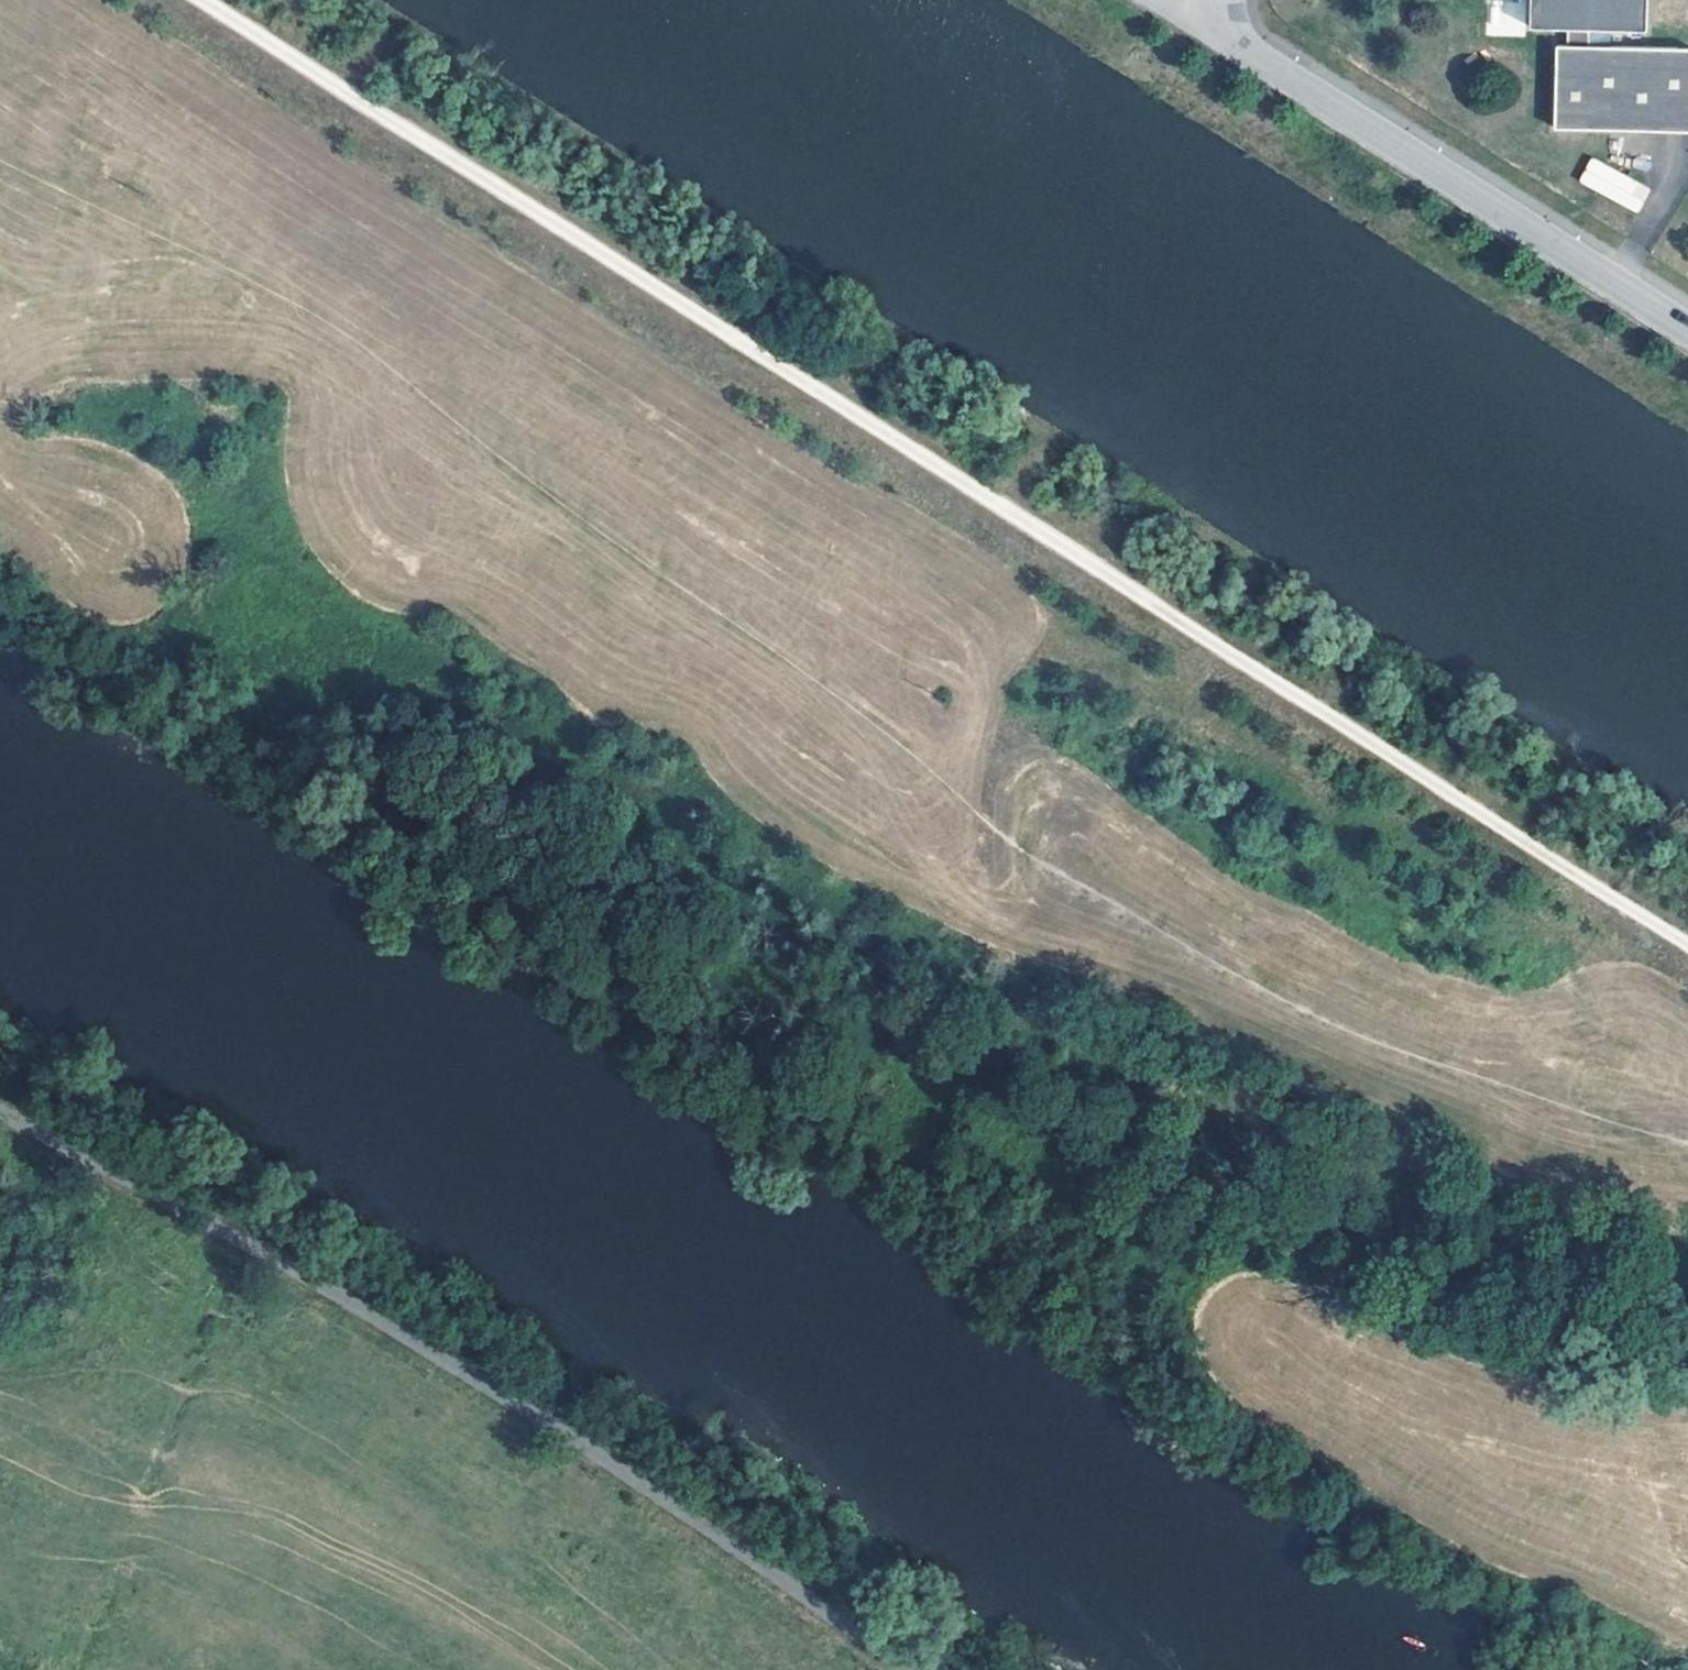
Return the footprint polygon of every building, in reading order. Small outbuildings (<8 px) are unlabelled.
[(1520,30),(1558,31),(1557,48),(1546,48),(1544,130),(1685,135),(1687,50),(1581,47),(1582,31),(1637,32),(1637,0),(1521,0),(1520,30)] [(1577,183),(1638,213),(1651,187),(1590,157),(1577,183)]
